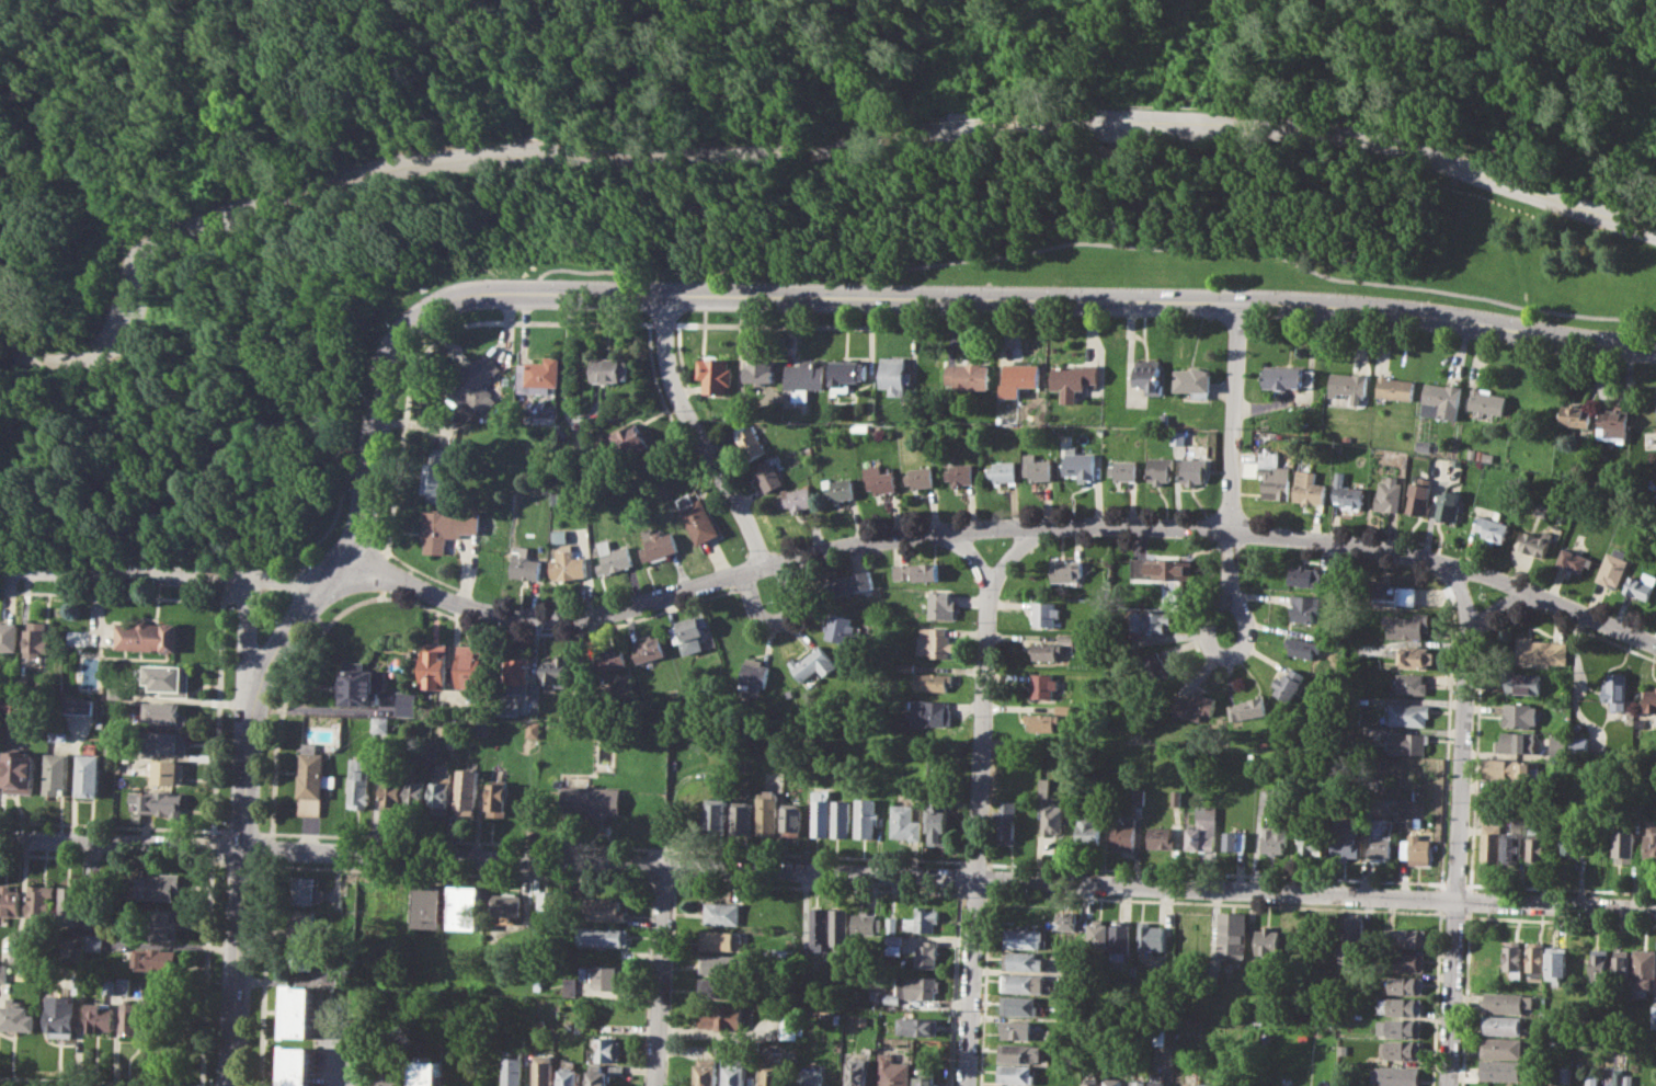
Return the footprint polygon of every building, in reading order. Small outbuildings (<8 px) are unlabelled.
[(444,381),(465,362),(468,364),(476,357),(479,359),(487,353),(501,368),(486,384),(490,387),(469,408),(444,381)] [(881,356),(907,355),(907,370),(914,370),(914,382),(907,382),(909,395),(891,396),(891,386),(882,387),(881,356)] [(544,356),(560,356),(560,387),(550,387),(550,393),(525,393),(525,376),(518,376),(518,362),(544,362),(544,356)] [(594,358),(630,357),(631,380),(595,381),(594,358)] [(700,358),(735,357),(736,385),(730,385),(730,393),(707,393),(707,378),(700,379),(700,358)] [(788,365),(800,365),(800,359),(814,358),(814,365),(827,364),(829,389),(812,389),(813,402),(795,402),(795,389),(789,389),(788,365)] [(749,359),(776,359),(777,382),(749,382),(749,359)] [(1137,359),(1164,359),(1164,395),(1149,395),(1149,385),(1137,385),(1137,359)] [(834,361),(869,361),(869,380),(853,380),(853,391),(834,391),(834,361)] [(948,364),(991,364),(991,389),(959,389),(959,381),(948,381),(948,364)] [(1007,364),(1040,364),(1040,386),(1023,386),(1023,398),(1003,398),(1003,382),(1007,382),(1007,364)] [(1054,366),(1100,365),(1100,382),(1088,382),(1088,389),(1080,389),(1080,402),(1065,402),(1064,388),(1055,389),(1054,366)] [(1177,369),(1194,369),(1195,365),(1212,369),(1211,398),(1195,398),(1194,390),(1177,391),(1177,369)] [(1267,367),(1317,370),(1316,386),(1304,385),(1303,390),(1265,388),(1267,367)] [(1333,370),(1368,375),(1366,393),(1361,393),(1360,403),(1354,402),(1354,395),(1339,393),(1338,398),(1330,397),(1333,370)] [(1380,376),(1415,381),(1413,400),(1377,396),(1380,376)] [(1427,382),(1462,387),(1457,419),(1421,414),(1427,382)] [(1472,388),(1509,395),(1505,414),(1469,408),(1472,388)] [(1563,403),(1586,405),(1585,411),(1594,412),(1591,426),(1561,423),(1563,403)] [(1601,413),(1608,413),(1608,407),(1630,409),(1626,438),(1606,436),(1607,428),(1600,427),(1601,413)] [(614,435),(638,422),(652,447),(627,460),(614,435)] [(752,460),(733,430),(745,422),(750,428),(754,425),(769,450),(752,460)] [(853,423),(869,423),(869,431),(853,432),(853,423)] [(1173,431),(1186,431),(1186,445),(1172,445),(1173,431)] [(1417,439),(1432,442),(1431,453),(1415,450),(1417,439)] [(431,446),(450,449),(444,502),(423,500),(431,446)] [(1066,447),(1078,447),(1078,454),(1097,453),(1098,480),(1080,481),(1080,475),(1064,476),(1063,461),(1067,461),(1066,447)] [(1471,448),(1484,450),(1482,460),(1469,458),(1471,448)] [(1260,451),(1279,453),(1279,466),(1291,467),(1289,500),(1264,498),(1265,476),(1246,475),(1247,460),(1259,461),(1260,451)] [(1025,454),(1038,453),(1038,460),(1053,459),(1054,480),(1032,481),(1032,476),(1026,476),(1025,454)] [(1486,453),(1496,454),(1495,462),(1485,461),(1486,453)] [(1151,456),(1175,457),(1174,480),(1165,480),(1164,485),(1156,485),(1156,479),(1150,479),(1151,456)] [(757,465),(772,457),(786,483),(768,493),(757,473),(762,471),(757,465)] [(993,460),(1017,458),(1019,481),(995,483),(994,477),(989,478),(987,467),(994,466),(993,460)] [(1185,458),(1208,459),(1208,482),(1199,481),(1199,487),(1189,487),(1189,480),(1184,480),(1185,458)] [(1116,459),(1139,459),(1139,480),(1117,480),(1117,476),(1111,476),(1111,464),(1116,464),(1116,459)] [(952,464),(974,461),(977,483),(953,485),(953,480),(948,481),(947,470),(953,469),(952,464)] [(864,467),(880,464),(882,472),(894,470),(899,491),(877,495),(876,489),(868,490),(864,467)] [(912,468),(934,465),(937,485),(914,489),(913,482),(907,483),(906,475),(913,473),(912,468)] [(1298,470),(1315,472),(1314,483),(1326,484),(1324,504),(1315,504),(1315,506),(1303,505),(1303,502),(1294,501),(1298,470)] [(1336,470),(1345,471),(1344,487),(1363,489),(1361,507),(1339,505),(1340,500),(1333,499),(1336,470)] [(1387,475),(1397,476),(1397,481),(1403,481),(1400,512),(1374,510),(1375,494),(1380,494),(1381,480),(1386,480),(1387,475)] [(823,480),(832,478),(833,481),(853,477),(857,498),(843,501),(844,505),(836,506),(834,495),(826,498),(823,480)] [(1418,477),(1431,479),(1426,505),(1430,506),(1429,516),(1405,512),(1411,481),(1417,482),(1418,477)] [(783,491),(811,483),(816,505),(803,508),(803,512),(796,514),(792,504),(787,506),(783,491)] [(1441,492),(1446,493),(1447,488),(1461,491),(1454,523),(1436,519),(1441,492)] [(678,499),(692,492),(695,500),(704,496),(722,534),(700,545),(678,499)] [(423,511),(444,511),(444,507),(481,507),(481,533),(464,533),(464,537),(448,537),(447,552),(426,552),(426,540),(422,540),(423,511)] [(1482,515),(1493,518),(1495,510),(1504,513),(1501,521),(1510,524),(1505,542),(1475,534),(1482,515)] [(644,529),(653,527),(654,531),(663,529),(664,534),(675,530),(682,551),(647,562),(642,548),(650,546),(644,529)] [(553,529),(568,528),(569,540),(555,541),(553,529)] [(1527,530),(1542,536),(1544,529),(1553,533),(1544,557),(1520,548),(1527,530)] [(599,540),(612,537),(615,550),(631,546),(636,565),(602,574),(598,563),(605,561),(599,540)] [(550,560),(559,559),(557,551),(562,550),(561,545),(574,542),(576,557),(587,556),(591,576),(560,582),(560,576),(552,578),(550,560)] [(515,545),(530,547),(529,558),(545,559),(543,580),(512,576),(515,545)] [(1564,546),(1595,558),(1591,567),(1586,564),(1583,573),(1557,563),(1564,546)] [(1608,550),(1612,552),(1617,547),(1626,552),(1624,558),(1631,561),(1620,587),(1611,584),(1609,587),(1594,581),(1608,550)] [(1130,557),(1192,559),(1191,580),(1153,579),(1153,574),(1130,573),(1130,557)] [(1051,559),(1083,558),(1083,574),(1078,574),(1078,582),(1052,582),(1051,559)] [(893,563),(936,561),(937,581),(894,583),(893,563)] [(1291,564),(1329,571),(1327,588),(1288,583),(1291,564)] [(826,579),(871,569),(876,586),(830,596),(826,579)] [(1645,570),(1655,575),(1655,586),(1648,603),(1623,592),(1631,575),(1641,580),(1645,570)] [(1375,581),(1391,581),(1390,585),(1416,586),(1416,606),(1374,605),(1375,581)] [(927,590),(950,591),(949,617),(926,617),(927,590)] [(1291,594),(1322,597),(1321,613),(1314,611),(1313,622),(1293,620),(1294,607),(1290,606),(1291,594)] [(1032,602),(1055,602),(1055,608),(1061,608),(1061,618),(1053,618),(1053,626),(1032,626),(1032,602)] [(1389,616),(1414,617),(1414,610),(1429,611),(1428,630),(1421,629),(1421,638),(1387,637),(1389,616)] [(825,637),(832,611),(854,617),(852,624),(860,626),(858,635),(849,632),(847,642),(825,637)] [(1132,611),(1170,613),(1170,624),(1164,624),(1164,631),(1131,630),(1132,611)] [(671,624),(707,613),(710,625),(706,626),(708,633),(701,636),(706,649),(685,654),(681,642),(676,643),(671,624)] [(115,622),(135,622),(136,619),(149,619),(149,625),(176,625),(175,650),(115,648),(115,622)] [(28,620),(48,621),(47,651),(42,651),(42,656),(27,656),(28,620)] [(18,651),(0,650),(0,623),(19,624),(18,651)] [(921,626),(945,626),(945,635),(949,635),(949,641),(955,641),(955,652),(949,652),(949,658),(915,656),(916,636),(921,636),(921,626)] [(635,648),(641,645),(640,641),(662,635),(669,654),(639,663),(635,648)] [(1516,635),(1533,635),(1533,640),(1567,641),(1566,663),(1516,661),(1516,635)] [(1287,636),(1322,643),(1320,653),(1314,652),(1312,660),(1289,654),(1291,647),(1284,645),(1287,636)] [(1031,641),(1060,642),(1060,654),(1054,654),(1054,661),(1031,660),(1031,641)] [(423,642),(449,643),(448,688),(422,687),(423,642)] [(459,642),(486,643),(484,687),(458,686),(459,642)] [(787,661),(796,654),(798,659),(820,643),(836,666),(824,675),(819,667),(812,672),(818,679),(807,687),(787,661)] [(1398,648),(1406,649),(1406,644),(1428,645),(1427,668),(1397,667),(1398,648)] [(596,654),(625,647),(629,666),(601,673),(596,654)] [(1141,655),(1157,649),(1164,664),(1168,663),(1174,678),(1153,686),(1141,655)] [(545,659),(558,660),(558,654),(572,655),(571,687),(558,687),(558,682),(544,682),(545,659)] [(745,654),(763,659),(762,664),(769,665),(765,687),(758,686),(757,690),(738,687),(745,654)] [(510,656),(534,656),(533,683),(528,683),(528,694),(509,694),(510,656)] [(343,660),(366,661),(366,670),(376,670),(376,672),(386,673),(385,688),(380,688),(379,705),(342,702),(343,660)] [(899,662),(911,662),(911,671),(899,671),(899,662)] [(144,663),(191,665),(190,697),(160,696),(160,689),(150,688),(150,683),(144,683),(144,663)] [(1291,666),(1306,675),(1289,704),(1272,694),(1277,687),(1272,684),(1278,675),(1283,677),(1291,666)] [(1507,671),(1542,673),(1542,694),(1506,693),(1507,671)] [(914,673),(952,674),(952,685),(947,685),(947,689),(913,688),(914,673)] [(1031,673),(1052,674),(1051,678),(1057,678),(1057,689),(1051,688),(1051,699),(1030,698),(1031,673)] [(1396,673),(1421,674),(1421,683),(1427,683),(1427,694),(1396,693),(1396,673)] [(1609,673),(1626,673),(1624,709),(1610,709),(1610,701),(1602,701),(1603,682),(1608,682),(1609,673)] [(1655,689),(1655,684),(1655,712),(1645,711),(1646,688),(1655,689)] [(109,685),(125,686),(125,699),(109,698),(109,685)] [(399,689),(419,690),(419,715),(398,715),(399,689)] [(1192,691),(1217,699),(1212,715),(1200,711),(1198,720),(1173,713),(1178,695),(1190,698),(1192,691)] [(1227,704),(1256,698),(1255,695),(1263,694),(1266,713),(1231,720),(1227,704)] [(3,695),(20,695),(20,713),(3,713),(3,695)] [(495,696),(524,697),(523,715),(494,713),(495,696)] [(64,697),(93,698),(92,713),(62,711),(64,697)] [(902,698),(947,700),(947,708),(950,708),(950,727),(911,725),(911,710),(901,709),(902,698)] [(145,701),(181,704),(181,712),(187,713),(187,729),(151,727),(152,719),(145,719),(145,701)] [(1390,701),(1431,702),(1430,717),(1425,717),(1425,724),(1389,723),(1390,701)] [(1505,702),(1538,704),(1537,723),(1530,723),(1530,728),(1504,727),(1505,702)] [(1025,712),(1055,713),(1054,731),(1029,731),(1030,723),(1025,723),(1025,712)] [(1633,715),(1643,715),(1643,728),(1633,728),(1633,715)] [(373,716),(387,716),(387,732),(372,731),(373,716)] [(473,719),(487,720),(487,736),(472,735),(473,719)] [(450,736),(450,722),(437,721),(437,735),(450,736)] [(527,722),(539,723),(539,738),(527,738),(527,722)] [(1500,730),(1534,732),(1533,753),(1495,751),(1495,739),(1500,739),(1500,730)] [(49,731),(67,731),(67,742),(49,741),(49,731)] [(150,731),(187,733),(186,754),(149,752),(150,731)] [(1390,732),(1425,733),(1424,755),(1389,754),(1390,732)] [(300,741),(317,741),(317,752),(324,753),(323,774),(336,774),(335,788),(332,787),(332,795),(326,795),(326,786),(322,785),(320,815),(298,814),(300,741)] [(106,743),(124,744),(124,755),(105,755),(106,743)] [(5,751),(36,753),(35,793),(4,792),(5,751)] [(48,753),(69,754),(68,793),(47,793),(48,753)] [(80,753),(101,754),(100,796),(78,796),(80,753)] [(350,758),(368,759),(367,792),(372,792),(370,804),(366,803),(366,809),(347,808),(350,758)] [(1482,758),(1531,761),(1530,781),(1481,779),(1482,758)] [(153,759),(184,761),(183,784),(153,782),(153,759)] [(433,763),(454,764),(452,807),(446,807),(446,815),(431,814),(433,763)] [(459,768),(482,769),(480,807),(457,805),(459,768)] [(409,773),(429,774),(426,813),(407,812),(409,773)] [(384,776),(404,777),(403,811),(382,810),(384,776)] [(1040,777),(1050,777),(1049,797),(1040,797),(1040,777)] [(491,781),(512,782),(511,818),(490,816),(491,781)] [(566,786),(623,788),(621,814),(610,814),(610,821),(589,820),(590,811),(564,810),(566,786)] [(813,788),(830,788),(827,837),(811,836),(813,788)] [(1135,788),(1145,788),(1144,804),(1135,804),(1135,788)] [(130,790),(184,792),(183,815),(139,813),(140,802),(130,802),(130,790)] [(756,790),(779,790),(777,836),(755,835),(756,790)] [(1172,790),(1181,790),(1181,807),(1172,805),(1172,790)] [(707,798),(727,798),(726,835),(706,835),(707,798)] [(857,798),(875,799),(873,838),(855,837),(857,798)] [(927,798),(948,799),(946,845),(928,844),(929,832),(925,831),(927,798)] [(833,799),(850,800),(849,837),(832,836),(833,799)] [(733,800),(751,801),(750,835),(731,834),(733,800)] [(1002,800),(1016,800),(1015,845),(1001,844),(1001,836),(994,836),(994,809),(1002,809),(1002,800)] [(892,802),(913,803),(912,808),(921,808),(918,839),(891,838),(892,802)] [(783,803),(801,804),(799,835),(781,835),(783,803)] [(1043,804),(1067,805),(1066,837),(1042,836),(1043,804)] [(1633,804),(1643,804),(1643,821),(1632,821),(1633,804)] [(1080,814),(1096,814),(1096,825),(1100,825),(1099,848),(1078,847),(1080,814)] [(1188,827),(1197,827),(1197,815),(1215,815),(1214,850),(1187,849),(1188,827)] [(1372,819),(1390,820),(1389,858),(1367,857),(1368,846),(1371,846),(1372,819)] [(1648,819),(1655,819),(1655,864),(1646,864),(1648,819)] [(1113,822),(1128,823),(1127,826),(1135,827),(1134,850),(1112,849),(1113,822)] [(1482,822),(1500,823),(1499,868),(1481,867),(1482,822)] [(1299,824),(1324,825),(1323,854),(1298,853),(1299,824)] [(1149,826),(1172,827),(1170,849),(1147,848),(1149,826)] [(1264,826),(1287,827),(1284,854),(1263,853),(1264,826)] [(1563,826),(1580,826),(1579,855),(1562,854),(1563,826)] [(1334,830),(1355,831),(1354,846),(1358,846),(1358,856),(1333,855),(1334,830)] [(1224,831),(1246,832),(1245,851),(1224,850),(1224,831)] [(1503,831),(1501,862),(1519,862),(1520,832),(1503,831)] [(1615,831),(1635,832),(1634,862),(1614,862),(1615,831)] [(1408,833),(1419,833),(1418,839),(1430,841),(1429,860),(1407,859),(1408,833)] [(1527,833),(1545,833),(1545,864),(1527,864),(1527,833)] [(140,874),(160,876),(160,872),(184,873),(183,892),(175,891),(174,899),(139,898),(140,874)] [(293,877),(315,878),(313,904),(292,904),(293,877)] [(21,915),(0,914),(0,888),(1,888),(1,882),(14,883),(13,889),(22,890),(21,915)] [(418,884),(447,885),(446,928),(415,927),(418,884)] [(31,885),(56,887),(55,899),(52,899),(50,923),(28,922),(31,885)] [(455,885),(483,887),(481,929),(454,928),(455,885)] [(61,887),(81,887),(81,899),(88,899),(87,921),(80,921),(80,926),(60,925),(61,887)] [(539,890),(556,891),(555,915),(538,914),(539,890)] [(490,892),(523,893),(522,917),(489,915),(490,892)] [(582,898),(628,899),(627,921),(581,918),(582,898)] [(704,901),(740,902),(739,925),(703,924),(704,901)] [(916,904),(939,905),(939,922),(935,922),(934,930),(903,929),(904,917),(915,918),(916,904)] [(809,907),(827,907),(825,957),(820,957),(820,951),(811,950),(811,942),(808,942),(809,907)] [(831,908),(848,910),(846,946),(829,945),(831,908)] [(139,910),(179,911),(178,939),(138,937),(139,910)] [(292,910),(316,911),(315,937),(290,936),(292,910)] [(852,914),(859,915),(859,910),(876,911),(876,918),(882,918),(882,935),(852,934),(852,914)] [(1058,911),(1076,912),(1076,917),(1085,917),(1084,930),(1053,929),(1054,921),(1058,921),(1058,911)] [(1220,912),(1246,913),(1244,958),(1219,957),(1220,912)] [(887,916),(896,916),(896,931),(887,931),(887,916)] [(1340,917),(1362,918),(1360,957),(1338,956),(1340,917)] [(1093,918),(1101,918),(1101,924),(1107,924),(1106,959),(1087,959),(1088,923),(1092,924),(1093,918)] [(1118,919),(1130,919),(1129,951),(1126,951),(1126,961),(1110,960),(1110,924),(1118,924),(1118,919)] [(1139,919),(1150,919),(1150,926),(1165,926),(1164,951),(1138,950),(1139,919)] [(1256,930),(1264,930),(1264,925),(1271,925),(1271,929),(1280,930),(1279,963),(1255,962),(1256,930)] [(584,926),(623,928),(621,946),(584,945),(584,926)] [(1005,928),(1047,930),(1046,948),(1004,946),(1005,928)] [(1391,928),(1425,929),(1424,949),(1390,947),(1391,928)] [(701,929),(746,931),(745,950),(701,949),(701,929)] [(90,933),(104,933),(104,951),(90,951),(90,933)] [(887,935),(901,936),(900,953),(886,953),(887,935)] [(917,944),(923,945),(923,939),(937,939),(936,968),(916,967),(917,944)] [(1507,940),(1523,941),(1522,979),(1510,978),(1510,970),(1506,970),(1507,940)] [(1529,942),(1545,942),(1544,978),(1528,978),(1529,942)] [(13,946),(36,947),(35,963),(12,962),(13,946)] [(290,946),(316,947),(315,970),(289,969),(290,946)] [(135,950),(142,951),(144,947),(179,949),(178,971),(134,969),(135,950)] [(1549,947),(1567,947),(1566,975),(1561,975),(1561,980),(1547,979),(1549,947)] [(1594,949),(1608,950),(1608,980),(1592,980),(1594,949)] [(1634,949),(1655,950),(1655,988),(1647,988),(1647,997),(1632,996),(1634,949)] [(1004,950),(1038,952),(1038,958),(1044,958),(1044,971),(1003,969),(1004,950)] [(1615,950),(1629,950),(1629,981),(1614,981),(1615,950)] [(1390,951),(1424,952),(1423,972),(1389,970),(1390,951)] [(701,953),(743,956),(742,974),(700,973),(701,953)] [(594,964),(625,965),(624,992),(593,990),(594,964)] [(580,965),(590,967),(590,979),(579,978),(580,965)] [(1003,973),(1044,975),(1043,993),(1003,991),(1003,973)] [(106,974),(117,975),(116,994),(105,994),(106,974)] [(121,975),(119,994),(132,995),(132,975),(121,975)] [(1390,975),(1421,978),(1420,995),(1390,993),(1390,975)] [(560,976),(575,978),(574,995),(559,994),(560,976)] [(699,976),(743,979),(743,999),(698,997),(699,976)] [(905,976),(936,978),(936,981),(940,981),(939,992),(936,992),(936,999),(904,997),(905,976)] [(534,980),(541,981),(541,992),(533,992),(534,980)] [(285,1038),(287,983),(300,983),(300,987),(317,988),(315,1037),(293,1036),(292,1038),(285,1038)] [(48,994),(59,995),(60,988),(69,990),(69,995),(79,995),(77,1037),(52,1036),(52,1031),(47,1031),(48,994)] [(1485,993),(1533,995),(1532,1006),(1523,1006),(1523,1014),(1484,1011),(1485,993)] [(884,994),(899,994),(899,1003),(884,1003),(884,994)] [(1002,994),(1036,996),(1036,1005),(1040,1005),(1039,1016),(1001,1014),(1002,994)] [(8,996),(16,996),(15,1002),(23,1002),(23,1007),(32,1007),(32,1015),(38,1015),(38,1031),(1,1029),(2,1004),(8,1005),(8,996)] [(1379,997),(1421,998),(1420,1016),(1378,1014),(1379,997)] [(126,1002),(142,1002),(140,1036),(121,1034),(122,1008),(125,1008),(126,1002)] [(88,1003),(110,1003),(110,1006),(114,1006),(113,1030),(87,1029),(88,1003)] [(700,1003),(743,1005),(742,1029),(699,1027),(700,1003)] [(780,1009),(798,1010),(797,1039),(786,1039),(780,1031),(780,1009)] [(834,1013),(843,1014),(843,1025),(834,1024),(834,1013)] [(858,1015),(869,1015),(869,1026),(858,1026),(858,1015)] [(1483,1015),(1521,1017),(1520,1036),(1483,1033),(1483,1015)] [(900,1016),(938,1018),(937,1034),(899,1033),(900,1016)] [(1386,1018),(1421,1019),(1420,1038),(1385,1037),(1386,1018)] [(1002,1020),(1033,1021),(1033,1040),(1001,1039),(1002,1020)] [(1545,1025),(1555,1025),(1554,1039),(1545,1038),(1545,1025)] [(593,1036),(617,1037),(617,1040),(619,1040),(619,1059),(615,1059),(615,1061),(595,1061),(595,1045),(592,1045),(593,1036)] [(1483,1037),(1522,1038),(1521,1058),(1482,1055),(1483,1037)] [(1381,1039),(1421,1041),(1420,1060),(1380,1058),(1381,1039)] [(315,1049),(313,1085),(283,1085),(285,1043),(292,1044),(292,1048),(315,1049)] [(1000,1043),(1032,1044),(1032,1062),(1000,1061),(1000,1043)] [(524,1050),(522,1085),(501,1085),(503,1049),(524,1050)] [(913,1063),(912,1085),(878,1085),(880,1052),(895,1052),(895,1063),(913,1063)] [(555,1054),(553,1085),(533,1085),(535,1054),(555,1054)] [(441,1056),(439,1085),(413,1085),(414,1055),(441,1056)] [(720,1059),(719,1085),(697,1085),(698,1058),(720,1059)] [(749,1059),(747,1085),(726,1085),(727,1058),(749,1059)] [(786,1059),(784,1085),(759,1085),(761,1058),(786,1059)] [(869,1059),(868,1085),(848,1085),(849,1059),(869,1059)] [(1481,1059),(1521,1061),(1520,1081),(1480,1079),(1481,1059)] [(582,1067),(581,1085),(561,1085),(562,1060),(574,1061),(574,1067),(582,1067)] [(610,1070),(609,1085),(589,1085),(590,1062),(603,1063),(603,1070),(610,1070)] [(1000,1063),(1031,1065),(1030,1084),(998,1082),(1000,1063)] [(948,1083),(948,1085),(917,1085),(917,1077),(922,1077),(923,1064),(938,1065),(937,1083),(948,1083)] [(1418,1067),(1417,1085),(1379,1085),(1380,1082),(1371,1082),(1372,1064),(1418,1067)] [(1561,1066),(1571,1066),(1569,1083),(1561,1082),(1561,1066)] [(1624,1075),(1623,1085),(1613,1085),(1614,1067),(1624,1068),(1624,1075)] [(823,1071),(823,1085),(804,1085),(804,1070),(823,1071)] [(403,1072),(402,1085),(372,1085),(373,1071),(403,1072)] [(1599,1074),(1598,1085),(1587,1085),(1588,1073),(1599,1074)] [(1633,1075),(1633,1085),(1623,1085),(1624,1075),(1633,1075)] [(1101,1083),(1101,1085),(1085,1085),(1086,1077),(1097,1078),(1097,1083),(1101,1083)] [(1121,1078),(1121,1085),(1104,1085),(1105,1077),(1121,1078)]
